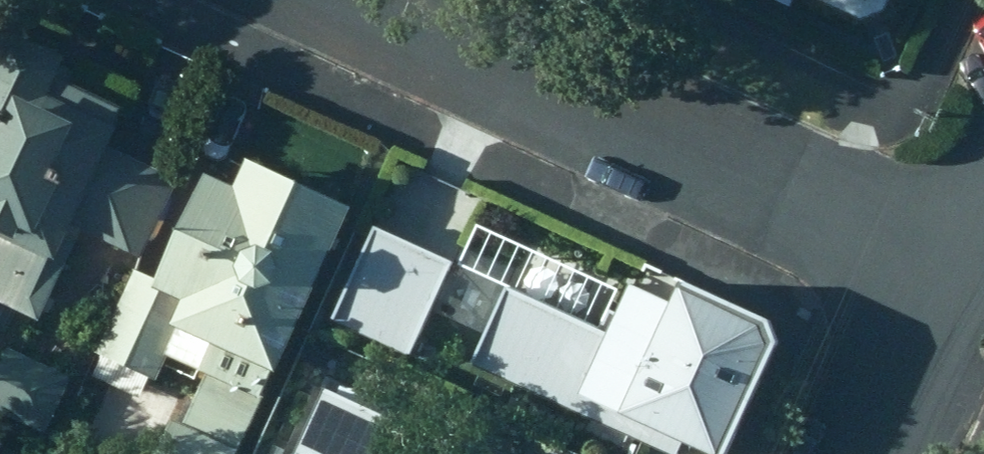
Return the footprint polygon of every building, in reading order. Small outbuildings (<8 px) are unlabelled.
[(810,15),(816,2),(875,29),(899,18),(907,0),(778,0),(810,15)] [(51,317),(93,228),(143,251),(179,175),(119,145),(138,106),(72,75),(82,54),(20,25),(0,67),(0,293),(51,317)] [(365,202),(266,153),(252,182),(222,168),(172,280),(140,266),(103,352),(164,380),(177,352),(217,369),(194,421),(180,414),(163,453),(247,453),(286,368),(290,369),(365,202)] [(703,281),(695,298),(651,280),(632,325),(673,342),(667,354),(623,335),(598,391),(649,413),(639,436),(681,453),(693,453),(701,436),(741,453),(791,339),(785,318),(703,281)] [(569,431),(599,363),(506,320),(475,387),(569,431)] [(20,348),(0,386),(0,408),(53,433),(80,375),(20,348)] [(376,368),(337,349),(322,380),(361,399),(376,368)] [(508,446),(504,453),(526,453),(508,446)]
